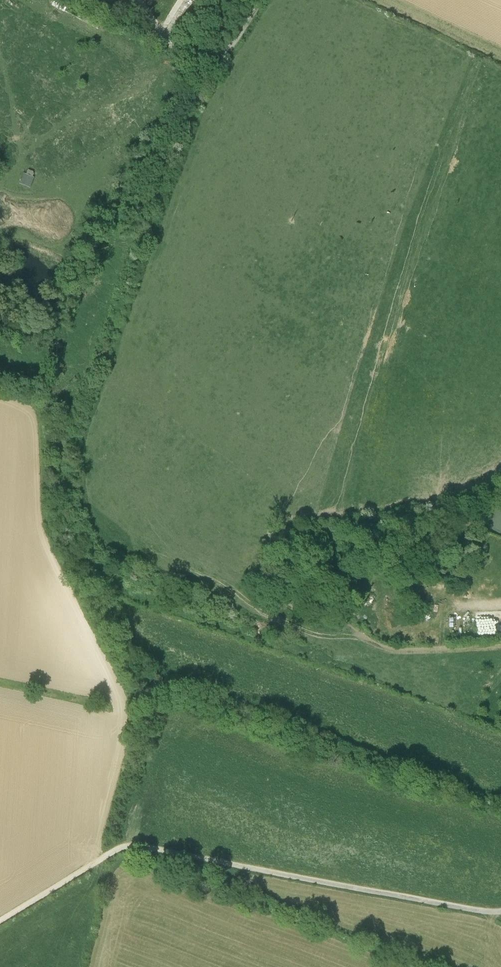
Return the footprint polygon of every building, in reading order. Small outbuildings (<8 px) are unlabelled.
[(24,172),(21,184),(33,186),(36,175),(24,172)] [(500,531),(500,499),(488,525),(500,531)]
